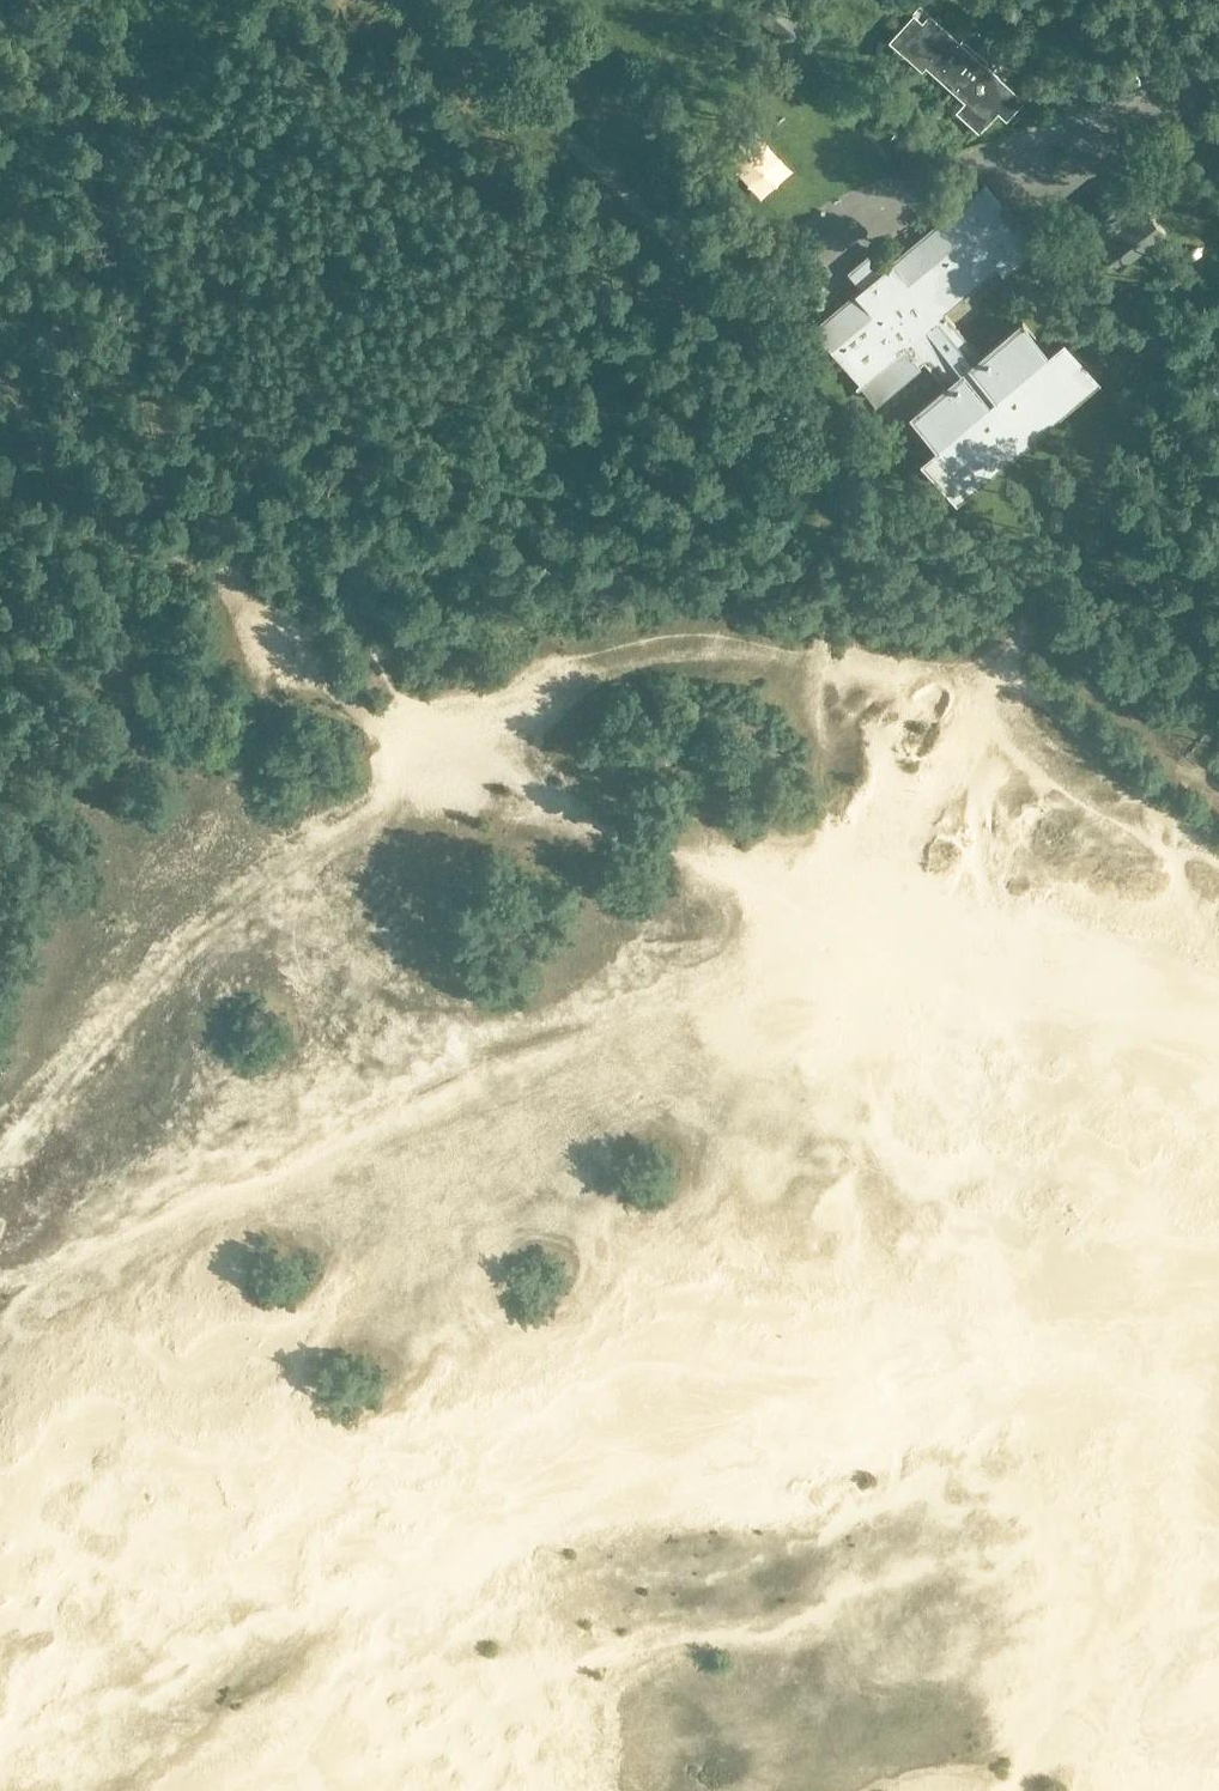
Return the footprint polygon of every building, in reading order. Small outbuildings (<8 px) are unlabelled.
[(752,8),(789,40),(804,22),(779,0),(759,0),(752,8)] [(948,83),(974,55),(930,14),(923,22),(915,14),(891,40),(924,70),(929,64),(941,75),(941,76),(948,83)] [(974,55),(948,83),(956,90),(957,89),(968,99),(958,110),(980,131),(999,110),(1007,117),(1023,99),(974,55)] [(1166,230),(1124,177),(1078,213),(1120,266),(1166,230)] [(1033,432),(1098,377),(1072,346),(1064,353),(1058,345),(1050,352),(1025,322),(984,357),(946,311),(1000,266),(1007,273),(1038,245),(1016,220),(1018,219),(1004,203),(1002,204),(985,186),(891,265),(878,250),(877,250),(880,254),(871,262),(868,258),(851,272),(865,287),(817,328),(826,339),(823,342),(825,345),(829,342),(877,401),(928,360),(950,386),(917,414),(941,443),(933,450),(940,457),(932,464),(958,495),(1024,440),(1022,438),(1031,431),(1033,432)]
